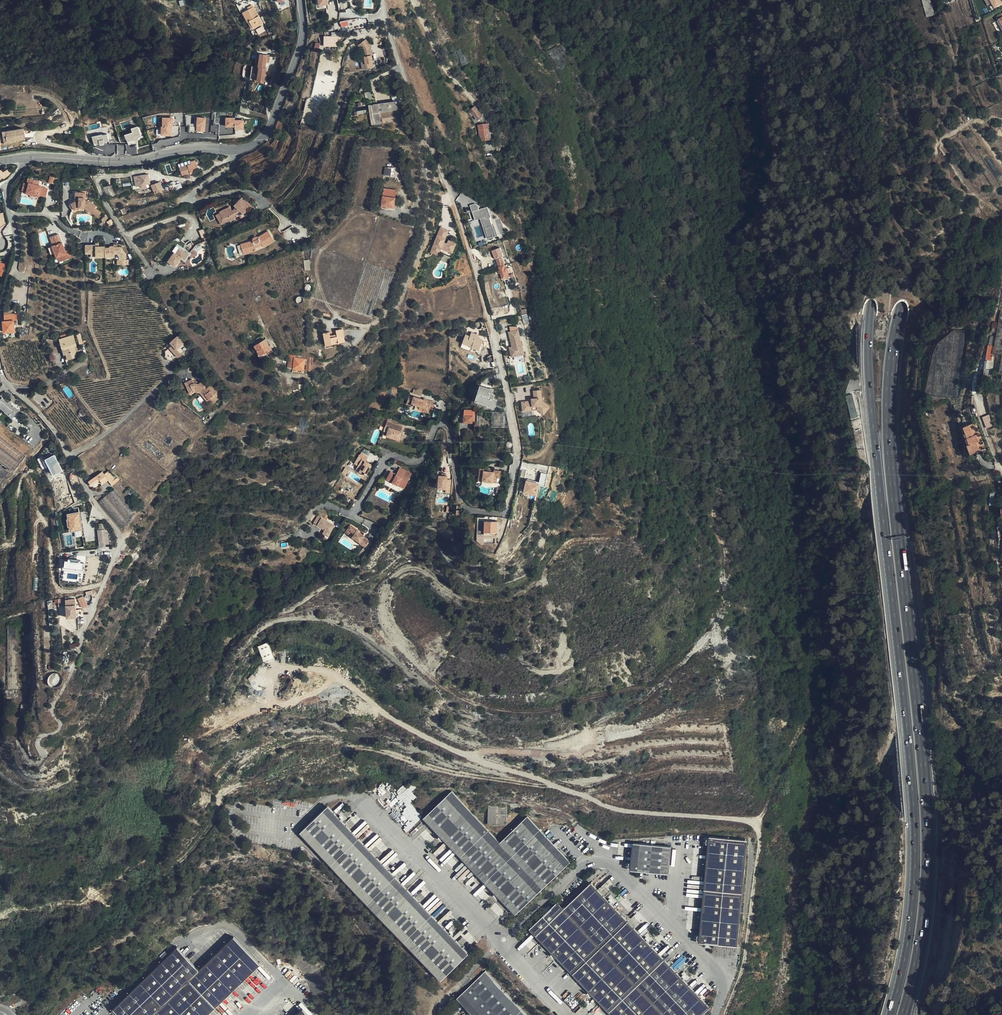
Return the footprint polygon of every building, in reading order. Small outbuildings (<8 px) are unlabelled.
[(931,0),(924,0),(928,16),(935,14),(931,0)] [(994,9),(1001,5),(999,0),(989,0),(994,9)] [(261,18),(251,1),(241,6),(247,16),(248,15),(252,23),(261,18)] [(348,19),(341,21),(342,26),(348,25),(349,31),(360,28),(358,18),(352,20),(353,23),(351,23),(351,24),(349,25),(348,19)] [(337,45),(337,38),(341,38),(341,31),(331,31),(331,35),(323,35),(324,45),(337,45)] [(374,54),(373,51),(370,47),(371,46),(366,39),(359,45),(364,51),(365,61),(362,61),(363,68),(374,67),(372,54),(374,54)] [(462,48),(457,50),(462,65),(467,63),(462,48)] [(264,69),(265,61),(257,61),(255,74),(256,74),(263,75),(264,69)] [(255,88),(256,74),(255,74),(254,74),(253,89),(253,90),(262,90),(262,88),(255,88)] [(263,75),(256,74),(255,88),(262,88),(263,75)] [(393,96),(393,100),(398,100),(398,103),(404,102),(402,94),(393,96)] [(395,101),(370,104),(372,120),(373,125),(379,124),(378,111),(396,109),(395,101)] [(483,116),(475,106),(470,111),(478,120),(483,116)] [(162,135),(174,135),(173,116),(162,116),(162,135)] [(206,131),(207,116),(198,116),(197,131),(206,131)] [(235,126),(235,129),(245,128),(245,119),(236,119),(236,116),(226,116),(226,127),(235,126)] [(123,129),(134,125),(132,120),(121,124),(123,129)] [(480,141),(491,139),(489,124),(478,125),(480,141)] [(991,129),(994,134),(999,131),(994,124),(990,126),(992,128),(991,129)] [(132,127),(133,131),(125,134),(129,144),(139,141),(138,137),(143,136),(139,125),(132,127)] [(26,141),(24,129),(3,131),(6,144),(7,144),(7,141),(18,140),(18,142),(26,141)] [(93,135),(94,143),(112,142),(111,134),(93,135)] [(190,171),(197,169),(194,158),(188,160),(189,163),(177,167),(180,175),(190,171)] [(150,185),(148,174),(139,176),(141,187),(150,185)] [(29,176),(28,183),(29,184),(27,192),(27,194),(38,196),(38,195),(47,197),(49,188),(42,187),(43,184),(40,184),(41,179),(29,176)] [(173,190),(181,187),(179,183),(175,185),(173,181),(170,182),(173,190)] [(162,189),(160,182),(151,186),(153,192),(162,189)] [(394,208),(396,190),(384,189),(382,207),(394,208)] [(76,201),(72,203),(75,209),(79,207),(85,207),(92,212),(96,208),(97,206),(90,200),(88,202),(86,200),(86,192),(77,191),(76,201)] [(231,206),(220,211),(221,212),(225,222),(236,217),(235,214),(238,212),(240,215),(249,211),(247,209),(251,206),(242,196),(234,204),(237,208),(233,210),(231,206)] [(478,202),(471,204),(475,219),(482,218),(488,238),(499,235),(491,205),(480,208),(478,202)] [(102,213),(96,208),(92,212),(98,217),(102,213)] [(442,226),(432,248),(440,251),(441,248),(453,253),(457,243),(449,240),(448,243),(444,241),(450,230),(442,226)] [(256,248),(263,245),(264,246),(274,240),(269,231),(261,236),(260,236),(259,235),(258,236),(257,236),(256,236),(255,237),(254,238),(254,239),(253,239),(253,240),(241,243),(244,254),(257,251),(256,248)] [(63,261),(68,259),(66,253),(67,253),(66,250),(63,243),(59,233),(51,236),(54,246),(49,248),(51,254),(55,253),(57,257),(61,256),(63,261)] [(106,247),(106,246),(100,246),(97,246),(97,244),(87,244),(87,252),(92,252),(97,252),(97,256),(106,256),(106,247)] [(129,265),(129,260),(127,260),(127,255),(122,247),(118,247),(116,247),(116,246),(114,246),(112,246),(111,246),(110,246),(110,247),(106,247),(106,256),(116,256),(115,253),(118,253),(120,256),(120,260),(123,260),(123,265),(129,265)] [(453,253),(441,248),(440,251),(451,257),(453,253)] [(188,255),(180,249),(176,254),(174,253),(169,260),(177,266),(182,259),(184,260),(188,255)] [(508,278),(505,266),(500,267),(503,279),(508,278)] [(430,315),(422,305),(416,310),(425,320),(430,315)] [(16,330),(15,319),(19,319),(18,312),(5,313),(5,319),(3,319),(4,331),(16,330)] [(508,331),(511,345),(512,349),(509,349),(511,356),(523,353),(518,329),(508,331)] [(344,342),(341,330),(334,331),(335,335),(329,336),(328,332),(321,334),(324,346),(344,342)] [(465,335),(463,343),(472,347),(480,350),(481,346),(483,340),(476,337),(477,335),(471,333),(470,337),(465,335)] [(77,344),(74,334),(60,338),(63,348),(65,348),(68,358),(78,355),(75,345),(77,344)] [(182,353),(188,351),(194,346),(184,335),(179,339),(180,341),(175,345),(182,353)] [(254,344),(264,339),(262,335),(252,341),(254,344)] [(271,349),(265,339),(254,346),(260,356),(266,352),(266,351),(271,349)] [(171,354),(173,356),(182,353),(175,345),(172,347),(171,354)] [(988,345),(986,356),(986,359),(985,359),(984,363),(983,376),(991,377),(993,355),(994,346),(988,345)] [(480,350),(472,347),(471,350),(480,354),(483,346),(481,346),(480,350)] [(304,370),(305,365),(303,364),(304,360),(294,358),(295,356),(291,355),(290,359),(288,359),(287,368),(304,370)] [(204,391),(210,400),(216,396),(219,400),(224,396),(215,384),(210,387),(209,385),(208,382),(205,382),(204,383),(199,381),(197,377),(190,380),(194,391),(198,389),(204,391)] [(492,398),(494,394),(490,393),(491,389),(480,385),(475,399),(494,406),(496,400),(492,398)] [(534,397),(541,396),(540,388),(533,389),(534,397)] [(852,394),(845,395),(851,418),(857,416),(852,394)] [(4,395),(0,399),(0,406),(5,411),(6,410),(14,416),(20,409),(4,395)] [(409,395),(407,402),(412,404),(412,402),(424,407),(423,409),(428,411),(430,406),(433,407),(435,402),(427,399),(427,400),(415,395),(414,397),(409,395)] [(216,396),(210,400),(213,404),(219,400),(216,396)] [(542,400),(541,396),(534,397),(534,399),(521,401),(522,408),(528,407),(528,410),(538,408),(545,413),(550,406),(542,400)] [(412,404),(407,402),(406,404),(411,406),(411,407),(422,412),(423,409),(424,407),(412,402),(412,404)] [(399,412),(401,405),(400,404),(392,410),(399,412)] [(472,423),(473,411),(465,410),(463,422),(472,423)] [(993,425),(989,410),(984,412),(986,419),(985,419),(988,427),(993,425)] [(406,425),(390,420),(388,425),(391,426),(390,431),(389,433),(402,438),(405,430),(404,430),(406,425)] [(964,425),(967,431),(968,431),(971,442),(968,443),(971,452),(985,446),(976,421),(964,425)] [(25,456),(0,436),(0,463),(12,472),(25,456)] [(361,452),(359,456),(362,458),(361,461),(358,467),(361,469),(361,470),(364,472),(367,473),(373,464),(370,462),(367,461),(368,459),(369,457),(361,452)] [(540,484),(547,486),(550,465),(531,462),(530,468),(541,469),(540,481),(526,479),(524,492),(538,494),(540,484)] [(407,487),(414,473),(402,466),(399,472),(393,469),(389,477),(407,487)] [(501,478),(503,471),(498,470),(498,472),(487,470),(488,468),(483,467),(481,479),(498,482),(499,477),(501,478)] [(0,468),(0,486),(9,475),(0,468)] [(115,479),(108,471),(104,473),(102,471),(88,481),(91,485),(99,480),(102,484),(108,480),(110,482),(115,479)] [(444,473),(441,473),(440,486),(448,487),(448,491),(452,491),(453,477),(449,477),(449,473),(448,473),(444,473)] [(138,495),(128,487),(125,491),(135,500),(138,495)] [(133,513),(112,488),(98,501),(120,528),(128,521),(133,513)] [(991,503),(999,504),(999,489),(992,488),(991,503)] [(71,530),(83,529),(81,511),(69,512),(71,530)] [(326,518),(323,516),(319,523),(326,528),(324,531),(329,535),(336,524),(326,518)] [(484,531),(498,531),(498,519),(484,520),(484,531)] [(354,526),(351,524),(346,531),(353,536),(355,533),(351,530),(354,526)] [(358,530),(354,526),(351,530),(355,533),(353,536),(360,542),(360,543),(365,547),(370,541),(364,537),(365,536),(358,531),(358,530)] [(77,554),(77,559),(66,558),(64,568),(84,572),(86,556),(77,554)] [(86,606),(83,596),(78,598),(81,608),(86,606)] [(76,616),(74,599),(65,600),(66,618),(76,616)] [(269,642),(258,646),(265,663),(275,659),(269,642)] [(423,816),(411,802),(417,797),(412,791),(407,795),(405,792),(401,796),(404,799),(394,807),(411,827),(423,816)] [(451,792),(423,819),(515,915),(571,862),(561,851),(557,848),(544,834),(527,817),(500,843),(497,839),(466,808),(451,792)] [(329,808),(302,835),(441,979),(468,953),(465,950),(329,808)] [(745,843),(707,840),(700,942),(738,944),(745,843)] [(671,846),(635,841),(631,868),(667,873),(671,846)] [(590,882),(563,908),(557,902),(530,927),(614,1014),(702,1014),(710,1007),(590,882)] [(234,936),(230,940),(199,970),(189,980),(215,1006),(256,967),(258,965),(259,964),(260,963),(234,936)] [(115,1008),(119,1012),(134,998),(172,961),(181,952),(178,948),(115,1008)] [(189,980),(199,970),(181,952),(172,961),(189,980)] [(134,998),(150,1014),(153,1014),(189,980),(172,961),(134,998)] [(461,1001),(472,1013),(475,1014),(527,1014),(488,974),(484,971),(457,997),(461,1001)] [(215,1006),(189,980),(153,1014),(206,1014),(215,1006)] [(122,1014),(150,1014),(134,998),(119,1012),(122,1014)]
